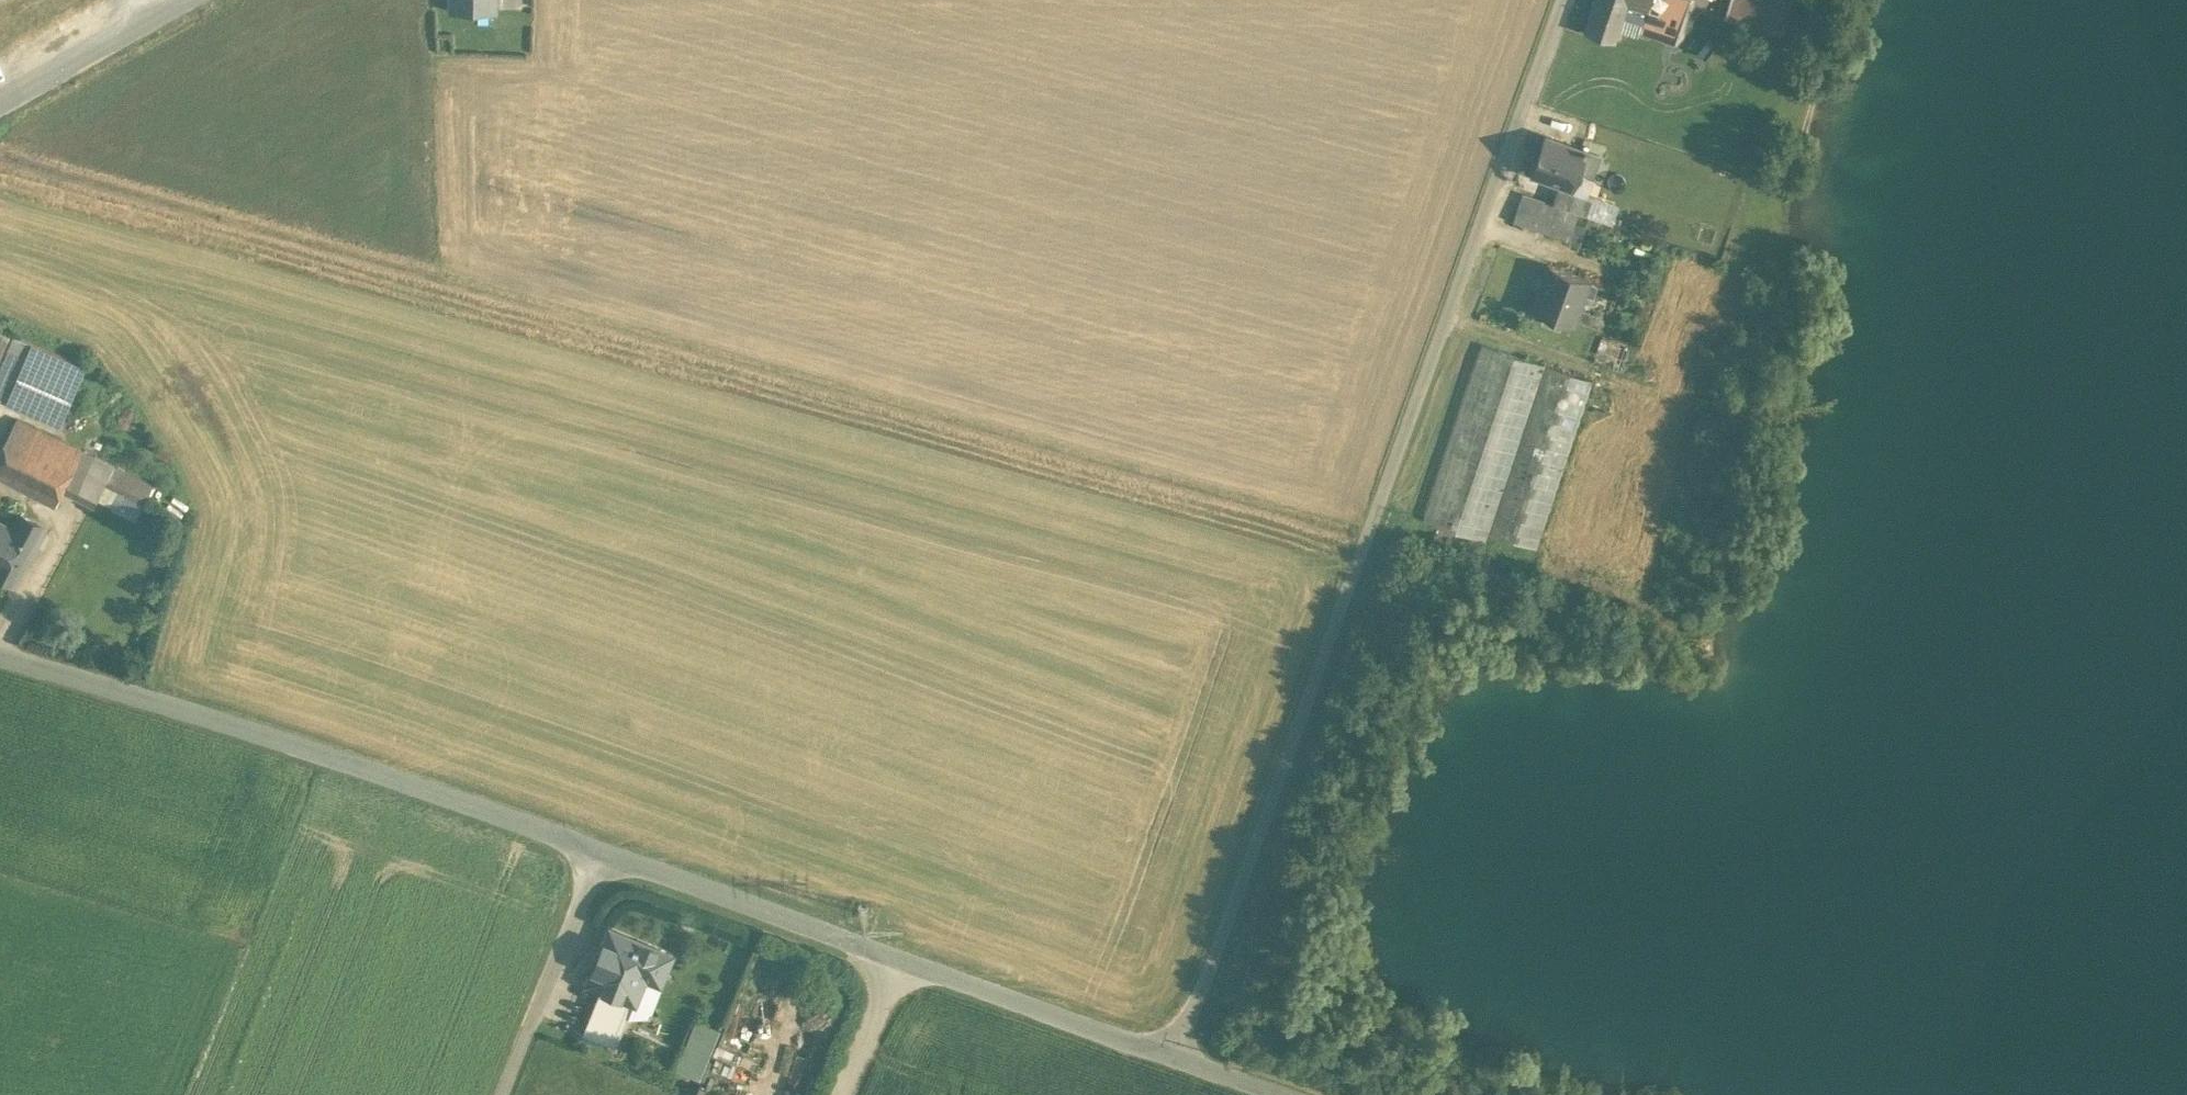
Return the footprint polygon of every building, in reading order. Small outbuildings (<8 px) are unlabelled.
[(450,9),(496,9),(496,0),(451,0),(450,9)] [(1617,0),(1594,0),(1584,28),(1614,38),(1619,24),(1638,30),(1645,9),(1617,0)] [(1645,9),(1658,13),(1662,0),(1617,0),(1645,9)] [(1658,13),(1682,21),(1689,0),(1662,0),(1658,13)] [(1760,0),(1730,0),(1726,16),(1782,33),(1789,9),(1760,0)] [(1658,13),(1645,9),(1638,30),(1675,42),(1682,21),(1658,13)] [(1583,148),(1545,135),(1532,172),(1571,186),(1577,170),(1592,175),(1598,155),(1584,151),(1586,147),(1583,147),(1583,148)] [(1577,170),(1571,186),(1570,190),(1585,195),(1592,175),(1577,170)] [(1570,190),(1566,188),(1560,204),(1579,211),(1587,213),(1592,198),(1585,195),(1570,190)] [(1560,204),(1523,192),(1513,219),(1551,232),(1560,204)] [(1614,205),(1592,198),(1587,213),(1609,220),(1614,205)] [(1579,211),(1560,204),(1551,232),(1569,238),(1574,224),(1579,211)] [(1588,277),(1549,263),(1533,309),(1572,322),(1583,291),(1593,295),(1597,282),(1587,278),(1588,277)] [(0,369),(0,396),(6,399),(32,341),(16,333),(0,369)] [(1629,344),(1602,335),(1594,358),(1621,367),(1629,344)] [(86,364),(32,341),(6,399),(60,422),(86,364)] [(1545,363),(1481,342),(1422,518),(1487,539),(1490,531),(1489,531),(1545,363)] [(1545,363),(1489,531),(1490,531),(1537,547),(1594,379),(1545,363)] [(55,435),(17,417),(11,429),(49,448),(55,435)] [(11,429),(0,450),(0,475),(55,503),(64,487),(77,461),(49,448),(11,429)] [(69,442),(55,435),(49,448),(77,461),(83,449),(69,442)] [(115,464),(83,449),(77,461),(64,487),(95,503),(106,481),(114,466),(115,464)] [(153,486),(114,466),(106,481),(146,502),(153,486)] [(15,582),(45,525),(21,513),(0,552),(0,574),(15,582)] [(0,522),(0,552),(12,528),(0,522)] [(670,953),(611,929),(590,980),(635,998),(646,969),(661,975),(670,953)] [(629,1012),(596,998),(583,1031),(616,1044),(629,1012)] [(703,1076),(721,1025),(695,1016),(677,1067),(703,1076)] [(715,1058),(705,1082),(734,1094),(738,1094),(744,1081),(725,1073),(729,1064),(715,1058)]
